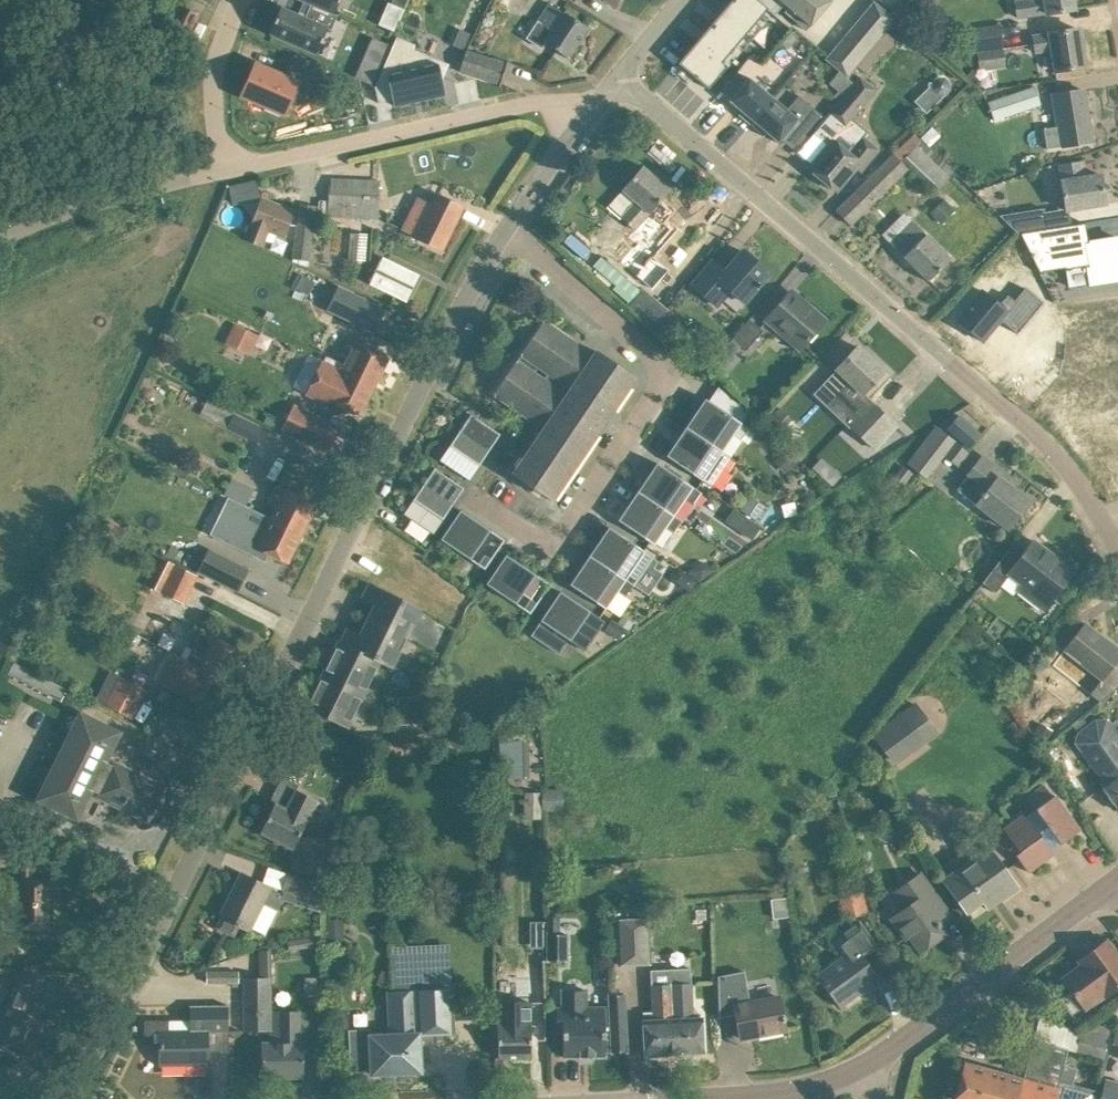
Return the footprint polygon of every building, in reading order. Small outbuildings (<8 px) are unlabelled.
[(310,4),(333,13),(339,0),(301,0),(310,4)] [(404,0),(387,0),(379,25),(395,30),(404,0)] [(678,63),(702,83),(709,89),(714,84),(724,72),(728,68),(734,61),(726,55),(758,17),(755,15),(768,0),(744,0),(741,3),(738,0),(732,0),(678,63)] [(799,19),(795,24),(805,32),(832,1),(831,0),(777,0),(799,19)] [(1014,0),(1016,18),(1075,9),(1074,0),(1015,0),(1014,0)] [(825,58),(847,77),(895,20),(873,2),(825,58)] [(588,27),(570,15),(563,12),(549,3),(526,38),(541,48),(545,42),(568,58),(588,27)] [(281,7),(269,34),(316,54),(327,28),(331,30),(337,15),(333,13),(310,4),(305,17),(281,7)] [(1000,25),(967,29),(970,53),(978,52),(1004,49),(1000,25)] [(463,49),(470,33),(459,28),(452,45),(463,49)] [(1051,33),(1051,34),(1034,37),(1036,52),(1053,50),(1057,71),(1084,66),(1078,28),(1051,33)] [(792,31),(781,44),(787,49),(798,36),(792,31)] [(396,36),(374,87),(378,102),(379,102),(392,99),(394,105),(444,94),(441,82),(448,63),(447,62),(413,48),(415,44),(413,43),(397,36),(396,36)] [(368,45),(354,77),(370,84),(384,52),(368,45)] [(978,52),(980,70),(1006,66),(1004,49),(978,52)] [(459,71),(499,84),(498,86),(499,87),(507,61),(506,63),(466,50),(459,71)] [(256,64),(242,95),(283,113),(293,91),(301,71),(287,65),(283,75),(256,64)] [(736,72),(720,90),(730,99),(731,98),(746,80),(736,72)] [(938,72),(912,101),(926,113),(952,84),(938,72)] [(823,151),(809,168),(836,191),(856,167),(861,171),(878,150),(863,138),(870,130),(854,116),(876,90),(860,76),(854,83),(838,103),(831,112),(813,132),(828,145),(823,151)] [(729,100),(753,121),(773,97),(748,77),(746,80),(731,98),(730,99),(729,100)] [(988,103),(994,120),(1040,105),(1034,87),(988,103)] [(364,114),(358,89),(327,96),(332,121),(364,114)] [(1053,94),(1058,126),(1043,128),(1046,147),(1061,145),(1061,147),(1092,142),(1083,89),(1053,94)] [(753,121),(778,143),(798,120),(809,130),(822,115),(799,95),(787,109),(773,97),(753,121)] [(934,192),(939,186),(942,189),(957,174),(915,134),(894,154),(908,168),(934,192)] [(836,210),(850,225),(907,169),(893,155),(836,210)] [(1061,165),(1063,181),(1062,181),(1067,210),(1106,204),(1101,174),(1085,177),(1082,161),(1061,165)] [(609,204),(622,216),(621,218),(634,229),(649,213),(670,190),(642,166),(609,204)] [(318,216),(377,218),(379,180),(331,179),(331,186),(319,186),(318,216)] [(418,195),(402,230),(416,236),(441,249),(462,207),(436,194),(432,202),(418,195)] [(284,236),(294,211),(261,198),(245,240),(261,246),(268,230),(284,236)] [(999,215),(1017,233),(1019,232),(1045,228),(1042,208),(999,215)] [(903,256),(928,281),(950,259),(926,236),(926,237),(910,221),(889,242),(903,256)] [(1019,232),(1039,272),(1041,271),(1064,268),(1065,269),(1087,266),(1090,284),(1117,279),(1117,238),(1117,237),(1088,241),(1085,222),(1045,228),(1019,232)] [(293,258),(308,259),(312,225),(298,223),(293,258)] [(264,249),(283,253),(286,239),(267,235),(264,249)] [(611,244),(592,266),(594,267),(591,270),(627,302),(641,286),(653,272),(617,241),(613,245),(611,244)] [(692,284),(717,305),(725,296),(727,298),(732,291),(746,302),(761,284),(760,283),(768,274),(769,273),(742,250),(742,252),(725,272),(712,261),(692,284)] [(419,274),(383,257),(370,284),(406,301),(419,274)] [(338,286),(326,310),(373,333),(384,309),(338,286)] [(958,321),(956,324),(968,334),(970,331),(982,341),(1000,319),(1016,333),(1017,332),(1043,302),(1042,301),(1025,287),(1024,288),(1014,300),(1014,299),(1008,294),(999,304),(982,289),(956,320),(958,321)] [(765,321),(799,350),(825,319),(811,307),(809,310),(789,293),(765,321)] [(989,368),(1040,413),(1080,455),(1110,494),(1117,490),(1117,297),(1056,305),(989,368)] [(732,339),(712,361),(721,368),(735,352),(740,346),(745,350),(762,331),(749,319),(732,339)] [(577,354),(581,348),(543,322),(544,321),(542,320),(520,354),(521,354),(517,361),(516,360),(493,393),(494,394),(495,393),(532,419),(537,413),(550,421),(514,474),(551,500),(635,376),(597,351),(589,362),(577,354)] [(231,322),(222,345),(248,355),(257,332),(231,322)] [(349,360),(344,371),(374,386),(388,357),(349,338),(341,355),(349,360)] [(837,368),(839,369),(824,384),(837,397),(852,382),(863,393),(884,371),(857,346),(837,368)] [(344,371),(322,360),(306,393),(329,405),(331,401),(360,415),(374,386),(344,371)] [(718,385),(708,400),(740,422),(747,412),(718,385)] [(687,427),(721,450),(732,434),(741,439),(749,427),(740,422),(708,400),(706,398),(687,427)] [(897,425),(871,400),(849,423),(875,448),(897,425)] [(261,428),(215,405),(208,418),(254,441),(261,428)] [(281,429),(304,441),(316,417),(293,405),(281,429)] [(440,460),(469,480),(500,434),(471,414),(440,460)] [(947,428),(969,447),(980,434),(959,415),(947,428)] [(687,427),(667,456),(710,485),(729,456),(721,450),(687,427)] [(968,452),(954,441),(936,427),(909,463),(927,477),(943,456),(957,466),(968,452)] [(962,482),(982,497),(976,505),(1007,528),(1029,500),(1000,477),(1004,471),(983,455),(962,482)] [(658,463),(638,491),(673,515),(684,498),(692,503),(701,492),(658,463)] [(403,514),(433,534),(464,488),(434,468),(403,514)] [(834,469),(824,479),(832,486),(841,475),(834,469)] [(277,507),(271,518),(302,533),(316,504),(277,485),(268,503),(277,507)] [(638,491),(619,520),(653,544),(665,526),(673,532),(681,521),(673,515),(638,491)] [(460,509),(440,539),(468,558),(488,528),(460,509)] [(302,533),(271,518),(266,530),(257,525),(248,543),(287,562),(302,533)] [(749,519),(740,531),(752,540),(761,527),(749,519)] [(632,585),(633,586),(653,557),(608,526),(608,527),(609,528),(590,556),(589,554),(588,556),(590,556),(599,563),(632,585)] [(982,583),(995,593),(1009,574),(1047,603),(1072,570),(1053,556),(1053,557),(1046,552),(1047,551),(1034,541),(1026,550),(1015,541),(1015,540),(982,583)] [(208,549),(198,569),(237,589),(247,569),(208,549)] [(484,552),(476,563),(485,569),(492,558),(484,552)] [(506,554),(486,583),(514,602),(534,573),(506,554)] [(625,596),(632,585),(599,563),(590,556),(571,583),(570,583),(569,584),(606,609),(607,608),(606,607),(617,590),(625,596)] [(146,584),(182,602),(195,575),(159,558),(146,584)] [(339,642),(379,661),(391,667),(400,650),(395,648),(408,622),(412,624),(420,607),(371,584),(371,585),(372,585),(368,594),(382,601),(362,641),(348,634),(344,643),(340,641),(339,642)] [(604,620),(560,591),(540,620),(585,650),(604,620)] [(529,597),(522,608),(530,613),(538,602),(529,597)] [(1103,680),(1091,694),(1100,701),(1117,686),(1117,671),(1112,666),(1117,659),(1117,649),(1085,623),(1064,649),(1103,680)] [(200,631),(186,659),(229,681),(243,652),(200,631)] [(323,675),(363,694),(379,661),(339,642),(323,675)] [(229,681),(186,659),(185,660),(170,653),(156,681),(215,710),(229,681)] [(25,667),(16,663),(10,674),(19,679),(25,667)] [(33,671),(25,667),(19,679),(27,683),(33,671)] [(146,688),(122,676),(109,670),(95,698),(131,717),(146,688)] [(36,687),(42,676),(33,671),(27,683),(36,687)] [(307,707),(347,727),(363,694),(323,675),(307,707)] [(50,680),(42,676),(36,687),(44,692),(50,680)] [(52,696),(58,684),(50,680),(44,692),(52,696)] [(52,696),(61,700),(67,689),(58,684),(52,696)] [(398,696),(398,710),(422,709),(422,696),(398,696)] [(871,733),(894,764),(937,732),(913,703),(871,733)] [(422,709),(398,710),(399,723),(423,723),(422,709)] [(59,760),(41,798),(76,815),(89,789),(146,817),(161,787),(104,759),(117,733),(81,715),(59,760)] [(1078,765),(1087,758),(1103,781),(1100,782),(1117,807),(1117,736),(1116,732),(1097,746),(1087,731),(1065,747),(1078,765)] [(499,742),(500,778),(522,777),(521,742),(499,742)] [(304,762),(319,763),(320,744),(306,743),(304,762)] [(1079,829),(1066,811),(1054,795),(1052,796),(1043,785),(1026,797),(1035,809),(1026,815),(1025,813),(1003,828),(1019,851),(1015,854),(1028,872),(1054,853),(1051,849),(1059,843),(1060,843),(1079,829)] [(275,803),(261,831),(292,846),(291,872),(321,873),(322,836),(299,835),(317,799),(296,789),(286,809),(275,803)] [(1018,887),(995,855),(988,846),(967,862),(970,865),(945,883),(967,913),(992,894),(998,901),(1018,887)] [(4,895),(2,898),(2,926),(5,929),(16,929),(19,926),(51,926),(51,896),(58,896),(58,880),(35,880),(35,854),(17,854),(17,895),(4,895)] [(282,894),(260,883),(240,873),(220,914),(222,916),(217,927),(244,941),(263,901),(276,907),(282,894)] [(282,890),(314,900),(320,883),(288,873),(282,890)] [(950,915),(939,900),(920,873),(894,892),(906,908),(892,918),(906,938),(909,935),(920,950),(944,933),(939,926),(940,926),(938,924),(950,915)] [(838,898),(844,919),(870,911),(864,890),(851,894),(848,881),(828,887),(832,900),(838,898)] [(785,898),(771,900),(774,917),(787,916),(785,898)] [(545,917),(546,960),(568,960),(567,932),(559,932),(559,916),(545,917)] [(617,920),(619,964),(650,963),(648,919),(617,920)] [(878,948),(865,930),(860,923),(833,942),(844,957),(819,975),(841,1005),(846,1001),(844,998),(860,987),(862,989),(877,979),(863,959),(878,948)] [(1081,964),(1062,978),(1084,1008),(1104,994),(1105,996),(1117,987),(1117,956),(1106,939),(1078,960),(1081,964)] [(399,954),(390,955),(391,968),(392,992),(451,989),(450,966),(400,968),(399,954)] [(542,1001),(542,961),(525,961),(525,1001),(542,1001)] [(743,968),(718,973),(718,992),(719,1017),(736,1014),(740,1038),(741,1038),(741,1035),(750,1033),(751,1036),(785,1029),(783,1021),(784,1020),(783,1016),(782,1007),(779,996),(750,1002),(747,986),(743,968)] [(0,1010),(0,1018),(10,1022),(1,1044),(34,1057),(48,1021),(30,1014),(47,971),(15,969),(0,1010)] [(644,1055),(703,1052),(701,1017),(692,1017),(690,983),(690,969),(650,972),(650,985),(652,1019),(642,1020),(644,1055)] [(255,977),(243,977),(244,1029),(269,1029),(269,1042),(262,1042),(262,1076),(303,1076),(302,1041),(300,1041),(299,1010),(270,1010),(270,977),(258,977),(255,977)] [(453,1031),(451,989),(392,992),(388,992),(390,1035),(371,1035),(371,1028),(349,1029),(351,1070),(371,1069),(371,1074),(421,1071),(419,1033),(453,1031)] [(628,1051),(625,994),(607,994),(608,1007),(586,1007),(585,989),(562,990),(562,1008),(556,1008),(556,1031),(562,1032),(563,1056),(605,1056),(605,1052),(628,1051)] [(169,1020),(144,1020),(145,1044),(159,1044),(159,1047),(160,1047),(160,1064),(207,1063),(206,1031),(228,1031),(228,1004),(190,1005),(191,1030),(169,1031),(169,1020)] [(531,1057),(531,1035),(530,1025),(516,1025),(515,1010),(498,1010),(498,1057),(531,1057)] [(1002,1034),(1032,1043),(1037,1025),(1007,1017),(1002,1034)] [(1074,1054),(1101,1061),(1108,1037),(1081,1030),(1074,1054)] [(1117,1056),(1117,1034),(1115,1033),(1109,1053),(1117,1056)] [(1034,1040),(1023,1079),(965,1062),(954,1098),(1097,1098),(1099,1091),(1071,1083),(1075,1068),(1063,1065),(1068,1049),(1034,1040)] [(1106,1079),(1101,1098),(1117,1098),(1117,1082),(1106,1079)]
